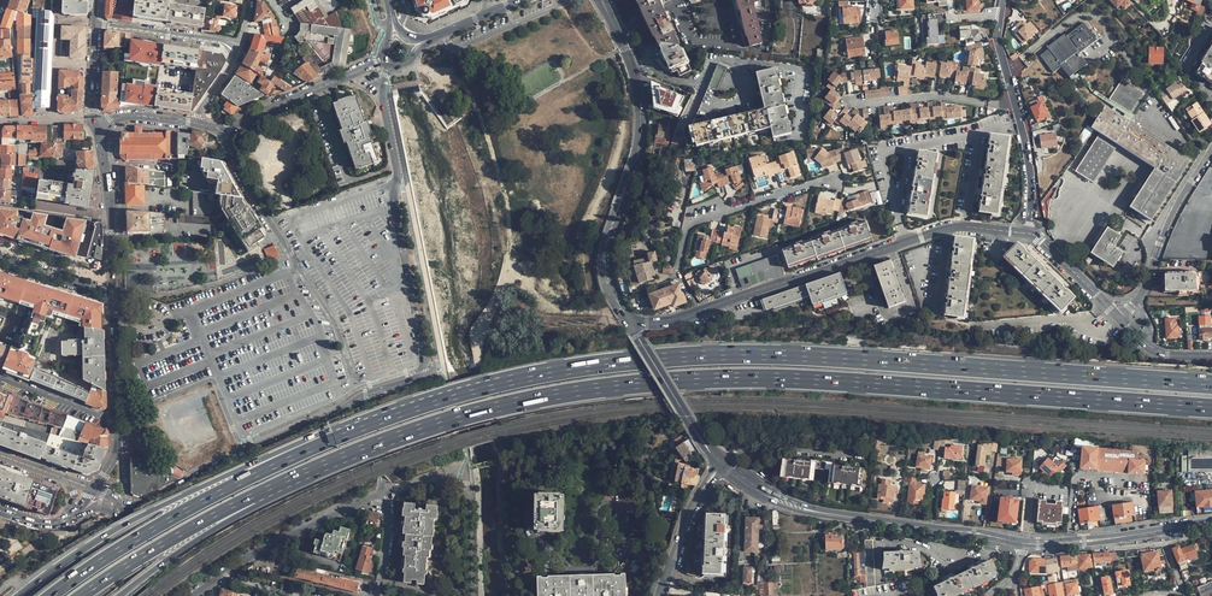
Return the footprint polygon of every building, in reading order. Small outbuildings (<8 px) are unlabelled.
[(7,8),(25,13),(29,0),(10,0),(7,8)] [(33,10),(51,11),(51,0),(33,0),(33,10)] [(83,15),(86,12),(87,0),(75,0),(62,0),(62,11),(65,15),(83,15)] [(110,19),(111,17),(115,0),(106,0),(105,2),(105,16),(106,17),(106,18),(107,18),(110,19)] [(132,16),(134,0),(115,0),(111,17),(110,19),(132,22),(132,16)] [(169,3),(169,0),(134,0),(132,16),(166,21),(169,3)] [(279,30),(277,27),(276,20),(275,20),(274,18),(261,0),(257,0),(254,22),(255,27),(263,25),(264,32),(281,34),(280,32),(279,30)] [(300,23),(322,26),(340,28),(342,28),(339,21),(336,12),(324,19),(312,0),(304,0),(291,8),(300,23)] [(412,18),(415,17),(427,25),(468,7),(472,2),(472,0),(408,0),(412,18)] [(660,44),(678,46),(657,0),(637,0),(655,37),(656,36),(660,44)] [(750,46),(762,43),(751,4),(758,2),(757,0),(737,0),(750,46)] [(912,0),(899,0),(899,9),(912,8),(912,0)] [(967,11),(980,10),(979,1),(978,1),(976,1),(976,0),(966,0),(967,11)] [(1116,8),(1120,4),(1122,6),(1124,9),(1129,5),(1125,0),(1109,0),(1116,8)] [(1193,4),(1191,8),(1197,12),(1202,0),(1185,0),(1193,4)] [(1207,2),(1204,0),(1202,0),(1197,12),(1195,17),(1200,19),(1207,2)] [(204,9),(169,3),(166,21),(193,25),(202,27),(204,9)] [(223,16),(234,17),(234,16),(236,16),(236,12),(235,12),(236,6),(225,4),(223,5),(223,7),(224,8),(223,16)] [(856,17),(858,17),(858,7),(853,8),(843,8),(844,23),(856,23),(856,17)] [(25,13),(7,8),(0,30),(9,29),(10,28),(13,19),(16,20),(16,25),(30,25),(30,15),(25,13)] [(36,18),(34,59),(33,84),(33,93),(33,99),(33,109),(36,108),(45,108),(49,108),(53,16),(51,11),(33,10),(33,18),(36,18)] [(943,22),(942,13),(923,14),(924,44),(945,44),(944,35),(938,35),(938,22),(943,22)] [(218,32),(219,25),(217,25),(218,19),(206,17),(204,17),(202,27),(210,28),(209,31),(218,32)] [(1021,20),(1011,29),(1022,46),(1039,31),(1030,21),(1027,23),(1024,21),(1023,23),(1021,20)] [(1066,36),(1065,34),(1047,46),(1049,48),(1040,55),(1053,73),(1062,66),(1069,76),(1087,64),(1079,53),(1094,43),(1097,47),(1105,41),(1102,36),(1097,39),(1084,22),(1066,36)] [(345,64),(346,65),(347,63),(345,63),(346,58),(346,54),(350,29),(342,28),(340,28),(322,26),(300,23),(299,31),(296,35),(293,37),(310,56),(325,73),(325,74),(345,64)] [(30,25),(16,25),(12,25),(13,35),(17,36),(17,39),(30,39),(30,25)] [(70,49),(69,57),(80,58),(81,57),(83,57),(84,55),(84,54),(85,30),(85,29),(84,28),(83,28),(61,26),(60,39),(66,40),(66,42),(70,42),(70,49)] [(885,31),(886,36),(886,40),(885,40),(886,46),(898,44),(897,30),(885,31)] [(130,40),(130,35),(131,34),(108,31),(107,31),(106,31),(104,34),(104,47),(113,48),(113,47),(129,47),(130,40)] [(282,37),(255,34),(250,48),(269,59),(273,42),(275,42),(275,45),(276,45),(276,47),(283,48),(282,37)] [(860,51),(864,50),(862,37),(845,39),(848,57),(861,56),(860,51)] [(12,55),(11,52),(10,39),(0,40),(0,58),(12,56),(12,55)] [(30,44),(30,39),(17,39),(17,42),(17,55),(30,55),(30,51),(30,44)] [(162,45),(130,40),(128,59),(134,60),(138,62),(146,63),(150,63),(153,62),(160,63),(162,45)] [(979,48),(981,47),(980,42),(965,46),(967,51),(969,50),(979,48)] [(679,49),(678,46),(660,44),(663,50),(661,51),(660,51),(669,70),(671,69),(673,73),(677,71),(680,76),(691,71),(681,48),(679,49)] [(196,68),(198,50),(162,45),(160,63),(196,68)] [(1201,62),(1203,63),(1197,73),(1211,83),(1211,45),(1201,62)] [(242,64),(256,73),(258,74),(259,75),(263,70),(256,66),(259,60),(266,64),(269,59),(250,48),(242,64)] [(983,53),(983,51),(980,52),(979,48),(969,50),(967,63),(979,65),(980,59),(982,60),(983,53)] [(1149,48),(1149,54),(1149,57),(1149,60),(1162,61),(1162,48),(1149,48)] [(226,60),(222,54),(198,50),(196,68),(192,93),(189,111),(191,112),(216,76),(222,68),(224,65),(226,60)] [(17,55),(19,84),(32,84),(32,60),(32,59),(30,59),(30,55),(17,55)] [(12,56),(0,58),(0,65),(13,64),(12,56)] [(306,82),(325,73),(310,56),(305,61),(304,60),(300,63),(301,64),(302,66),(295,71),(305,81),(306,82)] [(955,64),(955,62),(955,61),(951,60),(951,63),(946,63),(940,62),(939,72),(948,74),(948,76),(953,77),(955,64)] [(924,72),(934,74),(934,71),(939,72),(940,62),(936,61),(935,63),(930,63),(925,62),(925,65),(924,72)] [(727,67),(718,63),(707,89),(696,114),(706,117),(727,67)] [(14,81),(13,64),(0,65),(0,82),(14,81)] [(250,82),(256,73),(242,64),(236,73),(250,82)] [(909,74),(910,66),(897,64),(897,65),(896,70),(898,70),(896,79),(908,81),(909,74)] [(924,72),(925,65),(914,64),(914,67),(912,74),(923,76),(923,75),(924,72)] [(968,74),(967,80),(967,81),(971,82),(971,84),(974,85),(984,87),(986,79),(982,78),(983,74),(978,73),(979,68),(969,66),(968,74)] [(691,126),(696,146),(771,128),(773,137),(791,133),(775,68),(756,73),(764,108),(691,126)] [(59,71),(58,89),(82,90),(83,77),(82,77),(81,76),(81,75),(79,73),(78,72),(78,71),(60,70),(59,71)] [(878,70),(866,71),(867,78),(877,77),(878,77),(878,70)] [(284,78),(297,86),(306,82),(305,81),(288,71),(284,78)] [(117,72),(103,72),(102,82),(117,83),(117,72)] [(841,78),(838,76),(833,72),(826,80),(830,83),(834,87),(838,82),(842,82),(841,78)] [(859,72),(849,73),(849,81),(850,82),(854,81),(860,81),(859,72)] [(265,75),(264,78),(266,79),(274,84),(278,87),(286,92),(292,88),(274,76),(272,79),(265,75)] [(263,95),(251,87),(235,76),(222,95),(228,99),(237,106),(263,95)] [(273,85),(274,84),(266,79),(264,78),(261,76),(258,81),(263,85),(260,90),(267,94),(268,93),(273,85)] [(1144,92),(1122,79),(1109,99),(1131,113),(1144,92)] [(16,97),(16,95),(14,81),(0,82),(0,90),(8,89),(9,98),(16,97)] [(132,87),(121,86),(119,108),(126,107),(139,106),(153,108),(153,106),(156,88),(148,87),(148,83),(132,81),(132,87)] [(1175,81),(1162,91),(1169,101),(1186,89),(1181,82),(1177,84),(1175,81)] [(102,89),(102,93),(116,94),(117,83),(102,82),(102,89)] [(33,84),(32,84),(19,84),(20,94),(33,93),(33,84)] [(276,87),(273,85),(268,93),(271,95),(276,87)] [(189,111),(192,93),(156,88),(153,106),(189,111)] [(81,109),(82,90),(58,89),(58,93),(57,110),(61,113),(78,112),(81,109)] [(840,105),(836,102),(835,100),(838,96),(831,90),(830,90),(824,98),(825,99),(833,105),(831,108),(834,111),(840,105)] [(672,94),(658,91),(656,100),(657,100),(657,104),(669,107),(672,94)] [(1162,91),(1159,93),(1166,103),(1169,101),(1162,91)] [(22,115),(33,115),(33,109),(33,99),(33,93),(20,94),(22,115)] [(105,110),(119,108),(120,98),(115,99),(115,95),(116,95),(116,94),(102,93),(101,107),(105,110)] [(1045,116),(1046,119),(1050,118),(1044,103),(1045,102),(1042,95),(1041,96),(1037,97),(1040,104),(1031,108),(1033,112),(1035,116),(1037,120),(1045,116)] [(224,109),(231,114),(234,113),(242,109),(237,106),(228,99),(224,105),(225,106),(224,109)] [(359,163),(359,164),(372,160),(371,159),(377,157),(373,147),(372,143),(369,143),(366,136),(369,135),(364,122),(362,123),(357,110),(360,110),(357,99),(351,101),(351,99),(338,104),(339,105),(334,107),(337,117),(340,117),(344,129),(342,130),(346,142),(348,142),(352,154),(350,155),(354,165),(359,163)] [(823,101),(831,108),(833,105),(825,99),(823,101)] [(18,115),(17,100),(8,101),(10,116),(12,116),(18,115)] [(10,116),(8,101),(0,101),(0,102),(0,116),(10,116)] [(1184,110),(1185,113),(1187,112),(1192,119),(1191,121),(1199,132),(1211,124),(1196,102),(1184,110)] [(926,103),(927,109),(927,118),(934,118),(941,117),(940,108),(932,108),(931,103),(926,103)] [(946,119),(961,117),(960,109),(960,107),(945,108),(944,103),(939,104),(940,108),(941,117),(941,118),(946,118),(946,119)] [(915,120),(920,119),(927,118),(927,109),(919,109),(918,104),(913,105),(915,120)] [(901,121),(908,120),(915,120),(913,105),(908,105),(909,111),(900,112),(901,121)] [(1100,133),(1075,170),(1093,182),(1118,145),(1154,168),(1129,206),(1151,220),(1190,160),(1129,122),(1123,117),(1105,105),(1091,127),(1100,133)] [(844,107),(839,114),(842,117),(844,114),(848,110),(844,107)] [(878,116),(880,126),(886,125),(889,125),(889,124),(888,122),(887,107),(883,108),(883,116),(878,116)] [(892,107),(887,107),(888,122),(901,121),(900,112),(892,112),(892,107)] [(849,115),(853,118),(855,115),(856,114),(858,111),(855,108),(849,115)] [(831,125),(834,121),(837,116),(833,113),(832,114),(828,111),(822,118),(826,121),(831,125)] [(845,127),(849,124),(852,120),(848,117),(844,114),(842,117),(839,114),(837,116),(834,121),(839,125),(840,124),(845,127)] [(856,130),(858,128),(863,121),(859,118),(855,115),(853,118),(852,120),(849,124),(856,130)] [(658,124),(658,130),(657,132),(656,132),(655,139),(656,139),(656,142),(669,144),(670,137),(668,137),(670,122),(660,120),(659,124),(658,124)] [(82,125),(64,125),(64,133),(61,133),(61,139),(86,139),(86,132),(85,130),(82,130),(82,125)] [(16,126),(7,126),(3,126),(1,130),(1,137),(0,137),(0,145),(2,145),(1,153),(1,154),(25,154),(25,155),(28,155),(28,151),(27,151),(27,145),(16,145),(8,145),(8,142),(8,138),(16,138),(16,126)] [(31,138),(31,127),(16,126),(16,138),(31,138)] [(687,148),(696,146),(691,126),(683,128),(687,148)] [(46,142),(46,127),(31,127),(31,138),(31,143),(41,143),(46,142)] [(51,144),(46,144),(41,144),(40,148),(39,157),(53,157),(56,139),(58,127),(50,127),(50,136),(51,137),(51,144)] [(142,133),(141,127),(135,127),(134,132),(121,133),(120,138),(119,138),(119,143),(119,149),(119,154),(123,159),(126,159),(126,158),(150,158),(154,160),(155,158),(181,159),(185,155),(187,155),(190,134),(166,130),(165,132),(165,133),(156,133),(154,132),(151,133),(142,133)] [(1085,127),(1081,134),(1085,137),(1089,130),(1085,127)] [(204,135),(204,133),(192,131),(190,144),(202,146),(203,140),(207,141),(208,135),(204,135)] [(1057,147),(1056,133),(1039,134),(1040,148),(1057,147)] [(991,134),(989,144),(990,145),(989,151),(988,151),(985,170),(986,170),(985,176),(984,176),(981,196),(982,196),(981,202),(979,212),(997,215),(1008,137),(991,134)] [(53,157),(53,158),(61,158),(61,148),(64,148),(64,144),(59,144),(59,139),(56,139),(53,157)] [(31,150),(28,150),(28,151),(28,155),(28,157),(39,158),(39,157),(40,148),(38,148),(38,146),(31,146),(31,150)] [(843,148),(836,150),(839,161),(846,159),(848,165),(852,163),(853,167),(855,171),(864,168),(857,148),(844,153),(843,148)] [(815,158),(818,161),(820,162),(822,168),(834,165),(834,163),(839,161),(836,150),(827,153),(822,149),(808,150),(808,159),(809,159),(815,158)] [(76,162),(53,160),(51,168),(69,169),(93,170),(92,161),(92,150),(76,152),(76,156),(77,157),(78,159),(76,160),(76,162)] [(913,193),(912,192),(908,213),(926,216),(937,154),(919,151),(917,161),(918,161),(917,167),(916,167),(913,186),(914,187),(913,193)] [(784,164),(786,170),(788,169),(791,178),(800,175),(793,153),(779,157),(781,160),(782,164),(784,164)] [(25,166),(25,160),(25,155),(25,154),(1,154),(1,165),(11,166),(23,166),(25,166)] [(770,176),(776,174),(772,163),(767,165),(764,156),(759,158),(758,157),(749,159),(754,175),(755,176),(757,177),(760,177),(766,175),(765,174),(769,172),(770,176)] [(215,194),(239,197),(233,186),(219,161),(201,158),(200,168),(203,168),(202,172),(206,173),(206,178),(217,180),(215,194)] [(781,160),(778,161),(781,171),(786,170),(784,164),(782,164),(781,160)] [(781,171),(778,161),(772,163),(776,174),(781,172),(781,171)] [(686,171),(695,170),(694,163),(685,164),(686,171)] [(724,168),(726,173),(727,176),(730,175),(731,178),(733,182),(735,184),(737,186),(742,182),(739,180),(737,172),(738,172),(737,166),(730,168),(729,167),(724,168)] [(29,173),(29,168),(28,168),(23,167),(23,172),(22,180),(22,185),(35,188),(37,174),(29,173)] [(165,172),(125,167),(125,182),(165,187),(165,172)] [(702,169),(703,172),(704,175),(703,175),(705,181),(702,182),(704,186),(706,188),(712,182),(711,181),(715,180),(714,177),(711,168),(709,168),(709,167),(702,169)] [(11,171),(11,169),(1,168),(0,168),(0,180),(11,181),(11,171)] [(38,181),(35,200),(86,208),(89,190),(91,190),(94,170),(93,170),(69,169),(67,185),(38,181)] [(13,179),(17,180),(22,180),(23,172),(13,171),(13,179)] [(726,173),(720,175),(724,185),(729,183),(728,179),(727,176),(726,173)] [(718,187),(724,185),(720,175),(714,177),(715,180),(716,181),(718,187)] [(10,191),(10,186),(11,181),(0,180),(0,190),(10,191)] [(144,204),(144,186),(126,186),(126,205),(144,204)] [(15,203),(15,191),(10,191),(0,190),(0,202),(15,203)] [(849,202),(842,200),(840,211),(845,212),(872,202),(868,191),(862,193),(863,197),(849,202)] [(215,194),(211,194),(227,218),(247,251),(259,244),(257,241),(264,237),(262,235),(265,233),(243,198),(239,197),(215,194)] [(816,210),(827,213),(832,214),(833,210),(840,211),(842,200),(836,199),(835,202),(826,199),(819,198),(816,210)] [(17,238),(23,219),(15,216),(17,211),(0,208),(0,233),(17,238)] [(772,218),(772,220),(778,221),(780,210),(774,209),(772,218)] [(786,212),(780,210),(778,221),(783,222),(783,224),(798,228),(801,213),(792,210),(791,212),(786,210),(786,212)] [(164,233),(164,214),(143,211),(127,211),(128,235),(164,233)] [(17,238),(48,248),(54,229),(43,226),(46,215),(33,213),(31,221),(23,219),(17,238)] [(214,225),(214,217),(200,216),(178,215),(177,223),(214,225)] [(758,220),(756,220),(753,233),(766,237),(769,226),(768,226),(770,217),(759,215),(758,220)] [(85,221),(67,219),(62,232),(54,229),(48,248),(74,257),(85,221)] [(871,238),(865,221),(782,250),(788,266),(816,256),(816,258),(871,238)] [(93,234),(86,256),(98,259),(101,260),(101,255),(100,226),(98,224),(97,224),(96,225),(95,226),(93,234)] [(1121,236),(1107,227),(1091,252),(1113,267),(1123,252),(1114,247),(1121,236)] [(732,229),(727,228),(726,232),(724,231),(724,233),(718,231),(715,242),(721,244),(736,247),(740,233),(732,231),(732,229)] [(708,249),(710,241),(706,240),(707,237),(699,235),(696,245),(699,246),(699,247),(700,248),(699,253),(697,252),(696,258),(703,260),(705,253),(706,254),(707,249),(708,249)] [(669,241),(668,236),(650,240),(651,245),(669,241)] [(954,253),(952,253),(950,273),(951,273),(950,279),(949,279),(947,298),(948,299),(947,305),(946,304),(945,315),(963,317),(973,239),(955,236),(953,247),(955,247),(954,253)] [(1043,268),(1029,254),(1028,254),(1024,250),(1025,249),(1017,242),(1005,256),(1045,295),(1041,299),(1046,304),(1050,300),(1061,310),(1074,297),(1067,290),(1066,291),(1061,287),(1062,286),(1048,272),(1047,272),(1043,268)] [(278,256),(274,245),(268,247),(264,249),(269,260),(278,256)] [(657,261),(655,251),(647,253),(648,257),(629,262),(628,263),(622,264),(625,272),(628,272),(629,275),(626,276),(628,284),(630,284),(631,287),(639,284),(639,283),(656,279),(651,262),(657,261)] [(747,276),(750,285),(782,274),(776,256),(737,270),(740,279),(747,276)] [(1093,259),(1088,256),(1083,264),(1088,267),(1093,259)] [(891,260),(874,266),(889,307),(906,302),(903,293),(901,294),(892,269),(894,269),(891,260)] [(717,263),(710,266),(710,267),(708,269),(707,268),(705,268),(703,270),(702,269),(701,270),(700,270),(696,274),(699,277),(698,279),(698,280),(704,285),(706,283),(707,283),(708,282),(710,283),(712,281),(712,279),(712,278),(712,277),(714,274),(716,271),(716,269),(712,267),(718,265),(717,263)] [(1180,272),(1167,272),(1167,276),(1165,276),(1165,291),(1178,290),(1178,293),(1188,293),(1188,290),(1199,290),(1199,276),(1197,276),(1197,271),(1184,272),(1184,273),(1180,272)] [(685,278),(686,280),(694,276),(694,275),(692,272),(685,274),(685,278)] [(805,285),(806,286),(763,301),(766,310),(773,308),(774,308),(809,296),(812,304),(846,293),(840,273),(805,285)] [(133,276),(131,276),(129,278),(128,279),(129,284),(133,287),(137,284),(138,278),(133,276)] [(692,280),(687,282),(694,294),(698,286),(692,280)] [(678,285),(661,291),(667,304),(672,302),(673,306),(686,301),(685,298),(683,298),(678,285)] [(655,308),(667,304),(661,291),(650,295),(655,308)] [(1179,318),(1165,319),(1167,338),(1173,338),(1173,337),(1179,337),(1178,324),(1176,325),(1176,323),(1179,322),(1179,318)] [(51,326),(48,332),(38,360),(46,363),(59,329),(51,326)] [(83,380),(91,384),(104,390),(102,330),(84,327),(84,340),(61,341),(62,355),(82,354),(83,380)] [(1205,337),(1208,337),(1211,337),(1211,328),(1200,329),(1200,340),(1205,340),(1205,337)] [(0,344),(0,368),(2,369),(10,348),(0,344)] [(34,368),(30,380),(85,401),(89,392),(74,385),(45,372),(34,368)] [(105,391),(104,390),(91,384),(89,392),(85,401),(85,403),(101,409),(103,409),(105,408),(106,407),(105,391)] [(4,422),(14,397),(0,391),(0,421),(4,422)] [(50,424),(46,433),(49,434),(50,434),(58,436),(62,427),(66,417),(14,397),(4,422),(18,426),(22,414),(50,424)] [(85,422),(67,415),(66,417),(62,427),(65,428),(82,432),(85,422)] [(12,446),(40,456),(49,434),(46,433),(18,426),(4,422),(0,421),(0,442),(12,446)] [(82,432),(65,428),(61,437),(88,444),(105,448),(107,448),(107,434),(106,430),(85,422),(82,432)] [(61,437),(58,436),(50,434),(45,445),(76,456),(77,455),(83,458),(88,444),(61,437)] [(682,434),(673,440),(676,446),(686,439),(682,434)] [(689,456),(696,451),(688,440),(682,444),(689,456)] [(76,456),(45,445),(41,457),(49,459),(49,460),(65,466),(65,465),(71,467),(71,468),(85,474),(97,468),(105,448),(88,444),(83,458),(77,455),(76,456)] [(690,456),(689,456),(682,444),(674,449),(682,461),(690,456)] [(984,466),(986,454),(986,451),(992,452),(993,444),(978,444),(976,465),(984,466)] [(945,448),(944,452),(944,457),(961,458),(962,446),(955,445),(955,446),(950,445),(950,448),(945,448)] [(1079,468),(1096,470),(1099,447),(1082,446),(1079,468)] [(1099,447),(1096,470),(1112,472),(1115,449),(1099,447)] [(1115,449),(1112,472),(1127,473),(1130,451),(1115,449)] [(1130,451),(1127,473),(1144,475),(1145,461),(1137,460),(1138,451),(1130,451)] [(1189,475),(1188,455),(1179,454),(1179,462),(1180,474),(1189,475)] [(922,455),(918,455),(916,467),(922,468),(922,466),(930,468),(932,457),(922,455)] [(1188,455),(1189,475),(1211,475),(1211,456),(1188,455)] [(782,457),(780,474),(786,474),(786,473),(793,473),(793,475),(801,476),(801,474),(808,475),(808,477),(813,478),(814,467),(809,467),(810,461),(802,460),(800,458),(800,457),(798,458),(797,459),(794,459),(794,460),(788,459),(788,458),(782,457)] [(1048,458),(1039,467),(1044,472),(1044,471),(1050,477),(1055,472),(1057,475),(1065,466),(1059,460),(1055,464),(1048,458)] [(814,467),(830,469),(834,470),(835,464),(844,466),(846,464),(836,462),(811,459),(810,461),(809,467),(814,467)] [(1006,472),(1012,472),(1021,472),(1022,460),(1007,459),(1006,472)] [(700,475),(698,475),(695,474),(696,470),(691,469),(690,466),(688,465),(679,464),(679,465),(676,477),(676,480),(682,482),(687,483),(696,485),(699,481),(700,475)] [(834,470),(830,469),(828,480),(834,480),(834,479),(841,480),(841,482),(849,483),(849,480),(856,481),(856,484),(862,484),(864,468),(859,467),(858,469),(852,468),(852,467),(849,466),(847,464),(846,464),(844,466),(835,464),(834,470)] [(0,468),(0,498),(24,507),(33,480),(0,468)] [(914,500),(922,500),(923,494),(924,494),(925,485),(916,484),(917,478),(905,477),(904,483),(910,484),(907,503),(913,504),(913,503),(914,500)] [(879,484),(878,496),(893,497),(894,491),(896,491),(897,486),(888,486),(889,480),(882,479),(882,485),(879,484)] [(957,491),(964,492),(966,480),(958,479),(957,491)] [(24,507),(48,515),(58,489),(33,480),(24,507)] [(565,521),(569,521),(569,484),(566,484),(566,483),(543,483),(543,484),(540,484),(540,521),(543,521),(543,522),(565,522),(565,521)] [(972,486),(971,499),(980,501),(980,503),(986,504),(988,487),(972,486)] [(1171,490),(1157,491),(1159,507),(1154,507),(1155,513),(1173,512),(1171,490)] [(1195,491),(1196,507),(1203,507),(1203,508),(1211,507),(1211,490),(1195,491)] [(943,499),(942,508),(948,509),(953,510),(955,493),(940,491),(939,499),(943,499)] [(1001,495),(1001,511),(1007,511),(1007,509),(1015,509),(1016,496),(1001,495)] [(406,580),(411,580),(417,581),(423,581),(424,571),(426,571),(429,544),(431,545),(432,537),(431,537),(431,528),(434,528),(435,511),(437,511),(438,506),(436,505),(437,500),(428,500),(428,505),(405,503),(404,508),(406,508),(404,526),(407,526),(405,542),(407,542),(404,569),(407,569),(406,580)] [(1062,502),(1055,501),(1055,504),(1046,503),(1046,500),(1040,500),(1039,504),(1038,504),(1037,521),(1042,521),(1042,523),(1056,524),(1056,522),(1061,523),(1062,506),(1061,506),(1062,502)] [(1132,502),(1112,505),(1114,518),(1134,515),(1132,502)] [(1100,520),(1098,506),(1097,506),(1094,506),(1078,509),(1080,523),(1100,520)] [(1105,506),(1098,506),(1100,520),(1101,527),(1108,526),(1105,506)] [(377,522),(379,515),(368,512),(366,519),(377,522)] [(726,556),(727,548),(727,533),(728,525),(728,515),(708,515),(706,566),(703,566),(703,574),(726,575),(726,556)] [(757,553),(758,517),(746,517),(744,552),(757,553)] [(94,524),(91,519),(80,525),(83,530),(94,524)] [(350,529),(340,526),(339,531),(333,530),(332,534),(327,533),(326,533),(325,534),(325,535),(323,541),(315,538),(314,544),(316,545),(328,549),(328,550),(338,553),(343,538),(346,540),(350,529)] [(842,538),(836,538),(833,538),(833,535),(825,535),(825,536),(823,537),(823,541),(825,542),(826,549),(843,549),(842,538)] [(342,554),(346,540),(343,538),(338,553),(342,554)] [(864,541),(866,561),(866,569),(866,575),(867,581),(867,587),(875,586),(872,540),(864,541)] [(339,561),(342,554),(338,553),(328,550),(328,549),(316,545),(314,552),(316,553),(339,561)] [(1195,551),(1192,545),(1180,550),(1185,562),(1188,561),(1187,559),(1189,558),(1192,557),(1197,555),(1195,551)] [(370,556),(372,549),(363,546),(356,569),(369,573),(371,567),(370,567),(372,562),(370,562),(372,557),(370,556)] [(1187,567),(1185,562),(1180,550),(1179,547),(1173,549),(1181,570),(1187,567)] [(1158,556),(1162,556),(1165,555),(1162,548),(1141,550),(1144,570),(1154,569),(1159,568),(1158,556)] [(898,552),(884,552),(885,567),(889,567),(889,571),(895,570),(895,568),(914,567),(914,566),(919,566),(919,551),(903,551),(903,550),(898,550),(898,552)] [(1110,561),(1109,552),(1092,554),(1094,562),(1099,562),(1105,561),(1108,561),(1110,561)] [(1116,552),(1109,552),(1110,561),(1117,560),(1116,552)] [(860,575),(866,575),(866,569),(860,569),(859,561),(858,553),(854,553),(855,576),(860,575)] [(1090,554),(1076,555),(1077,565),(1078,568),(1092,567),(1090,554)] [(1077,565),(1076,555),(1071,556),(1059,556),(1061,567),(1067,566),(1077,565)] [(758,566),(758,574),(765,574),(765,572),(768,556),(764,556),(759,566),(758,566)] [(1045,560),(1047,573),(1058,571),(1056,558),(1045,560)] [(1030,561),(1030,565),(1029,572),(1030,572),(1047,573),(1045,560),(1045,559),(1033,559),(1030,561)] [(934,586),(937,592),(939,595),(949,595),(995,574),(989,560),(975,567),(974,566),(970,568),(970,569),(953,578),(952,577),(948,579),(948,580),(934,586)] [(294,567),(292,576),(357,593),(360,583),(315,572),(316,570),(313,570),(313,572),(294,567)] [(750,579),(752,579),(752,567),(743,567),(743,582),(750,582),(750,579)] [(1128,576),(1130,576),(1128,570),(1115,572),(1118,586),(1130,584),(1128,576)] [(624,575),(621,576),(539,578),(540,595),(625,595),(624,575)] [(1109,576),(1101,578),(1105,594),(1112,593),(1109,576)] [(1061,582),(1049,584),(1048,584),(1049,591),(1050,595),(1063,595),(1064,595),(1061,582)] [(1068,584),(1065,584),(1067,595),(1079,593),(1077,582),(1068,584)] [(1196,588),(1199,595),(1211,595),(1211,582),(1196,588)] [(765,589),(765,595),(773,595),(772,583),(765,583),(765,589)] [(1037,586),(1024,589),(1026,595),(1044,595),(1043,592),(1039,593),(1037,586)] [(222,587),(222,590),(220,595),(224,595),(231,595),(232,593),(233,589),(222,587)]
